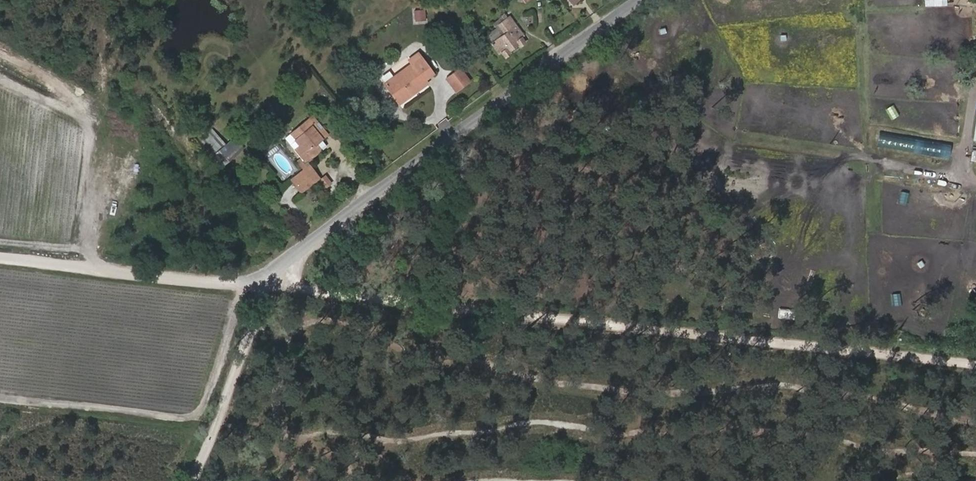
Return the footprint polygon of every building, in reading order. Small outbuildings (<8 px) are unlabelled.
[(501,51),(505,56),(510,53),(508,51),(518,44),(520,46),(525,42),(520,36),(523,34),(510,17),(508,18),(504,14),(495,20),(498,25),(493,29),(491,35),(496,41),(491,44),(499,53),(501,51)] [(385,84),(399,103),(427,82),(425,80),(433,74),(418,53),(410,60),(412,63),(385,84)] [(469,80),(459,66),(445,77),(455,91),(469,80)] [(291,144),(306,162),(327,145),(326,144),(321,138),(327,134),(313,116),(292,134),(297,139),(291,144)] [(214,129),(202,139),(207,145),(218,135),(214,129)] [(949,154),(950,142),(873,134),(872,146),(949,154)] [(218,135),(207,145),(223,164),(244,146),(236,137),(227,145),(218,135)] [(302,169),(290,179),(301,193),(320,178),(309,164),(305,167),(303,165),(300,167),(302,169)] [(325,175),(319,180),(325,188),(331,183),(325,175)]
